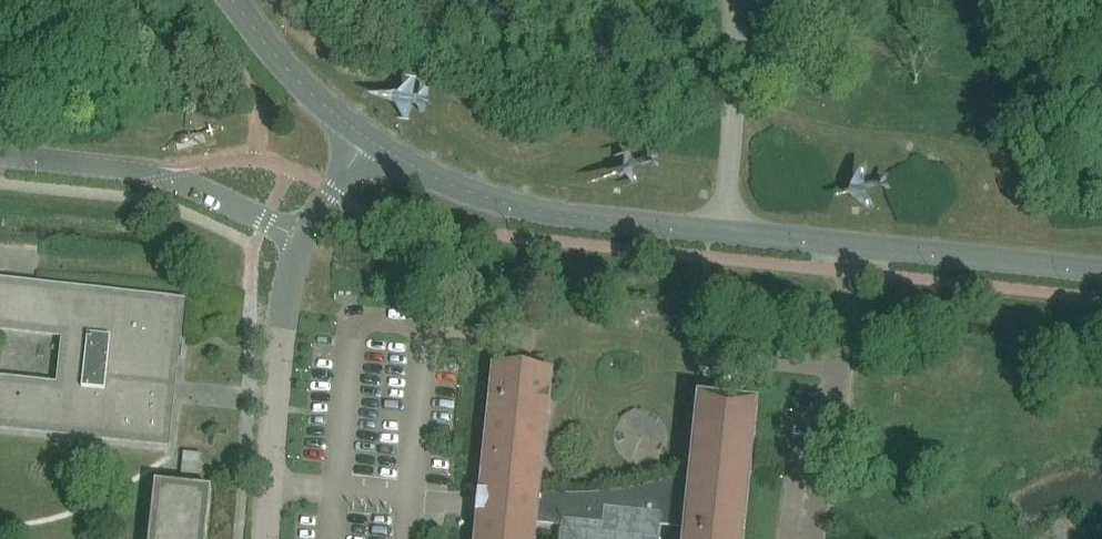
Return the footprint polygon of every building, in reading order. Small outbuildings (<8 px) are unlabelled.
[(176,354),(182,303),(2,284),(1,284),(1,285),(0,285),(0,330),(64,337),(58,388),(0,382),(0,428),(167,446),(172,395),(170,395),(170,398),(162,397),(164,382),(171,350),(175,351),(174,354),(176,354)] [(170,395),(172,395),(176,354),(174,354),(175,351),(171,350),(164,382),(162,397),(170,398),(170,395)] [(560,527),(560,522),(600,525),(602,509),(660,514),(659,526),(684,529),(683,538),(741,538),(754,408),(699,402),(700,385),(697,385),(697,391),(695,414),(694,414),(694,415),(694,416),(694,423),(693,423),(693,424),(692,441),(691,441),(691,443),(692,443),(689,479),(668,486),(656,489),(625,496),(607,499),(588,500),(562,500),(537,499),(544,427),(545,428),(545,426),(544,426),(546,409),(547,409),(547,408),(546,408),(547,400),(548,399),(547,399),(549,376),(550,376),(550,373),(549,373),(548,376),(493,370),(480,495),(477,518),(475,538),(533,538),(534,524),(560,527)] [(198,477),(200,463),(200,455),(183,453),(181,475),(198,477)] [(179,487),(154,485),(148,538),(205,538),(210,491),(179,487)] [(445,514),(477,518),(480,495),(447,491),(434,490),(432,513),(445,514)] [(560,527),(559,538),(657,538),(659,526),(660,514),(602,509),(600,525),(560,522),(560,527)]
